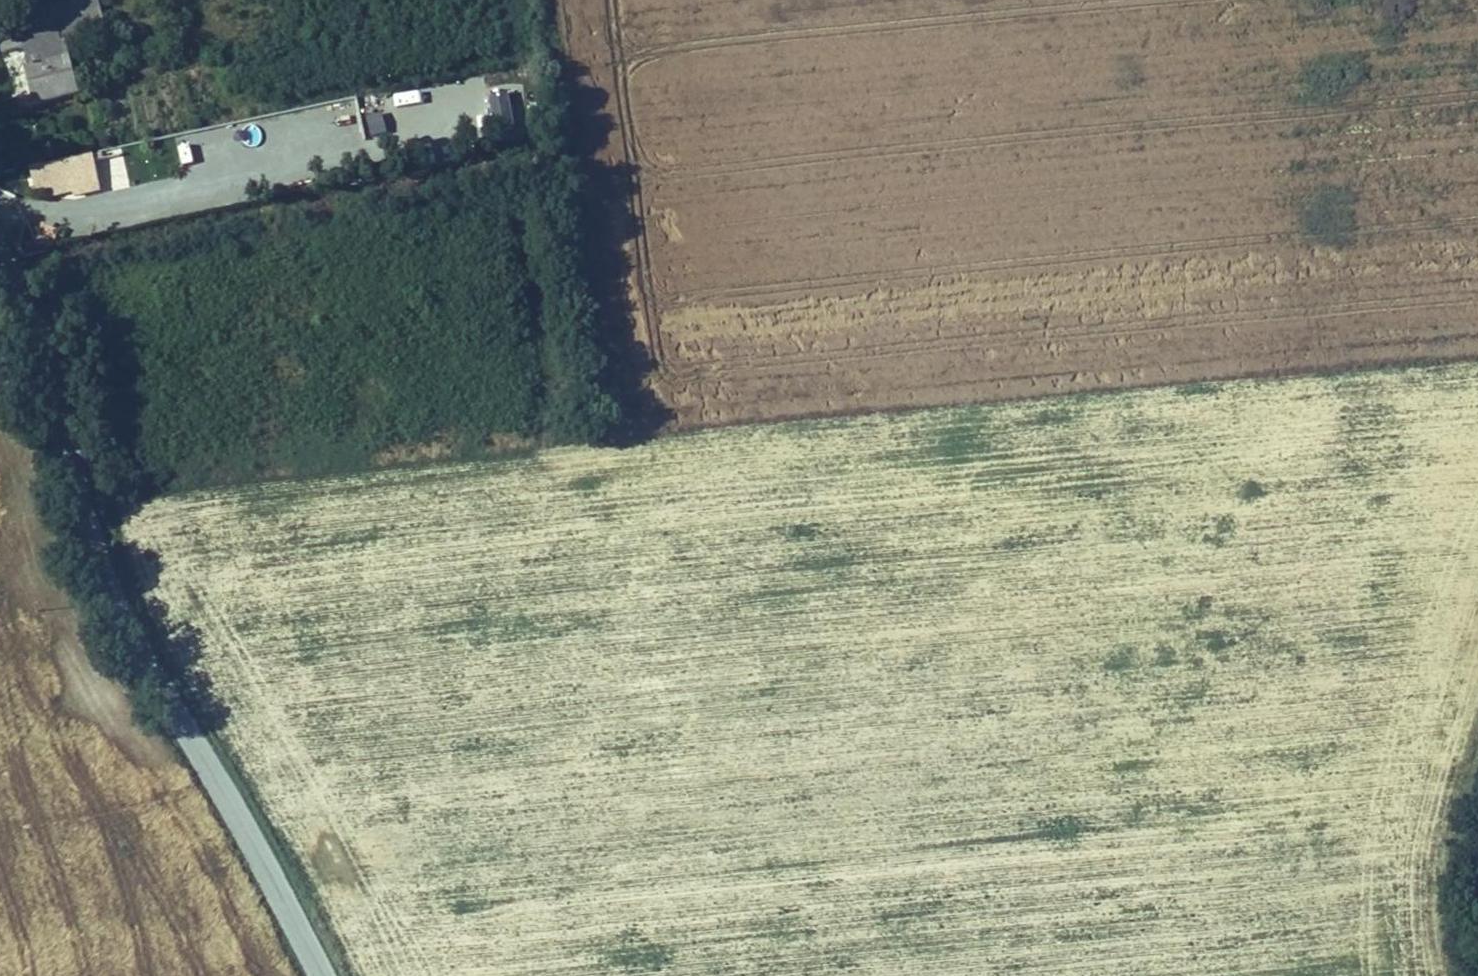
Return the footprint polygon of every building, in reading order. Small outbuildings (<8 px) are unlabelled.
[(20,48),(25,64),(20,65),(32,107),(77,95),(61,37),(103,26),(96,0),(76,0),(0,21),(0,54),(20,48)] [(348,137),(324,137),(324,148),(358,148),(357,99),(348,99),(348,137)] [(321,138),(349,134),(345,103),(317,106),(321,138)] [(192,136),(177,137),(179,161),(194,160),(192,136)] [(98,192),(91,155),(27,167),(32,192),(45,189),(46,198),(81,191),(82,195),(98,192)]
